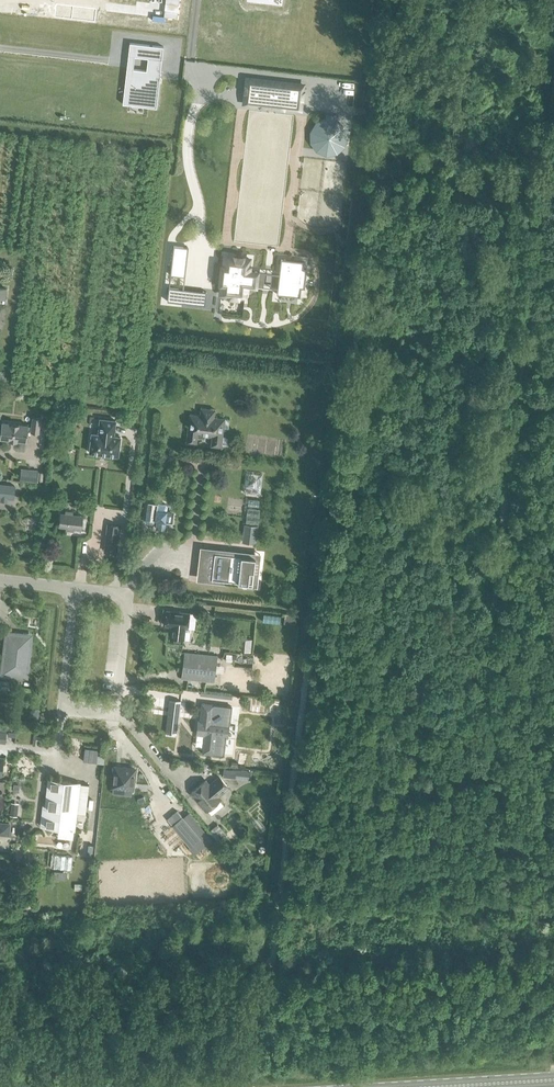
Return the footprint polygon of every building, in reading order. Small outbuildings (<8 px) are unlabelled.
[(164,16),(177,18),(179,0),(166,0),(164,16)] [(55,5),(53,18),(71,20),(73,7),(55,5)] [(129,43),(136,44),(134,57),(162,60),(163,47),(129,43)] [(122,103),(122,104),(156,108),(160,72),(146,70),(133,69),(129,104),(122,103)] [(247,78),(245,99),(301,105),(303,85),(247,78)] [(174,245),(170,275),(184,277),(188,247),(174,245)] [(222,267),(220,281),(222,281),(220,293),(245,296),(246,284),(277,288),(279,273),(248,270),(249,259),(225,256),(223,268),(222,267)] [(277,288),(277,294),(299,297),(300,288),(304,288),(306,269),(303,268),(303,261),(281,259),(279,273),(277,288)] [(169,287),(167,301),(181,303),(183,289),(169,287)] [(211,445),(221,447),(224,418),(214,417),(215,409),(200,408),(200,416),(189,414),(186,443),(196,444),(197,433),(212,434),(211,445)] [(0,435),(0,438),(9,439),(9,441),(17,442),(17,440),(26,441),(27,429),(31,430),(31,432),(39,433),(40,418),(32,417),(31,426),(28,426),(28,425),(2,422),(1,426),(0,425),(0,435)] [(90,452),(118,455),(120,436),(114,435),(116,420),(100,418),(99,433),(92,433),(90,452)] [(21,473),(20,480),(36,481),(37,470),(30,470),(29,474),(21,473)] [(1,496),(1,501),(6,501),(7,497),(13,498),(15,486),(0,484),(0,496),(1,496)] [(148,502),(145,521),(147,523),(152,524),(153,522),(154,520),(157,521),(156,528),(166,530),(167,522),(172,523),(172,522),(171,522),(172,513),(167,512),(167,511),(167,506),(166,504),(158,503),(157,503),(148,502)] [(61,512),(59,527),(81,529),(83,515),(73,514),(73,511),(65,510),(65,513),(61,512)] [(244,524),(242,542),(256,543),(258,526),(244,524)] [(107,525),(104,551),(115,552),(118,526),(107,525)] [(209,532),(209,539),(230,541),(231,535),(209,532)] [(213,579),(252,584),(255,557),(216,553),(213,579)] [(185,628),(187,628),(188,621),(189,613),(166,610),(165,625),(173,626),(172,631),(171,631),(170,638),(184,639),(185,628)] [(189,613),(188,621),(204,622),(205,615),(189,613)] [(285,614),(284,623),(297,624),(298,624),(299,615),(298,615),(285,614)] [(9,675),(26,677),(29,657),(27,656),(28,644),(30,641),(30,638),(29,635),(26,633),(23,633),(21,634),(13,633),(12,647),(9,649),(4,648),(2,666),(1,668),(0,671),(2,674),(4,676),(7,676),(9,675)] [(242,638),(241,651),(250,652),(252,639),(242,638)] [(181,678),(214,682),(217,656),(184,652),(181,678)] [(166,732),(177,734),(180,701),(169,700),(166,732)] [(198,720),(196,734),(205,735),(203,753),(215,754),(217,737),(219,737),(221,722),(212,722),(214,704),(202,703),(200,720),(198,720)] [(115,767),(114,775),(113,776),(112,780),(113,782),(113,787),(115,787),(116,788),(121,789),(122,788),(131,789),(131,784),(133,784),(135,769),(115,767)] [(224,769),(223,777),(251,779),(251,771),(224,769)] [(205,781),(191,792),(206,810),(207,809),(212,815),(223,805),(219,800),(220,799),(218,796),(228,787),(220,776),(209,785),(205,781)] [(50,828),(75,831),(77,812),(79,789),(80,783),(48,779),(45,806),(53,807),(50,828)] [(11,802),(10,815),(17,816),(18,803),(11,802)] [(8,835),(9,824),(0,823),(0,834),(8,835)] [(218,824),(212,829),(219,838),(225,833),(218,824)] [(233,843),(227,848),(235,857),(241,853),(233,843)] [(50,867),(71,869),(72,856),(52,854),(50,867)]
